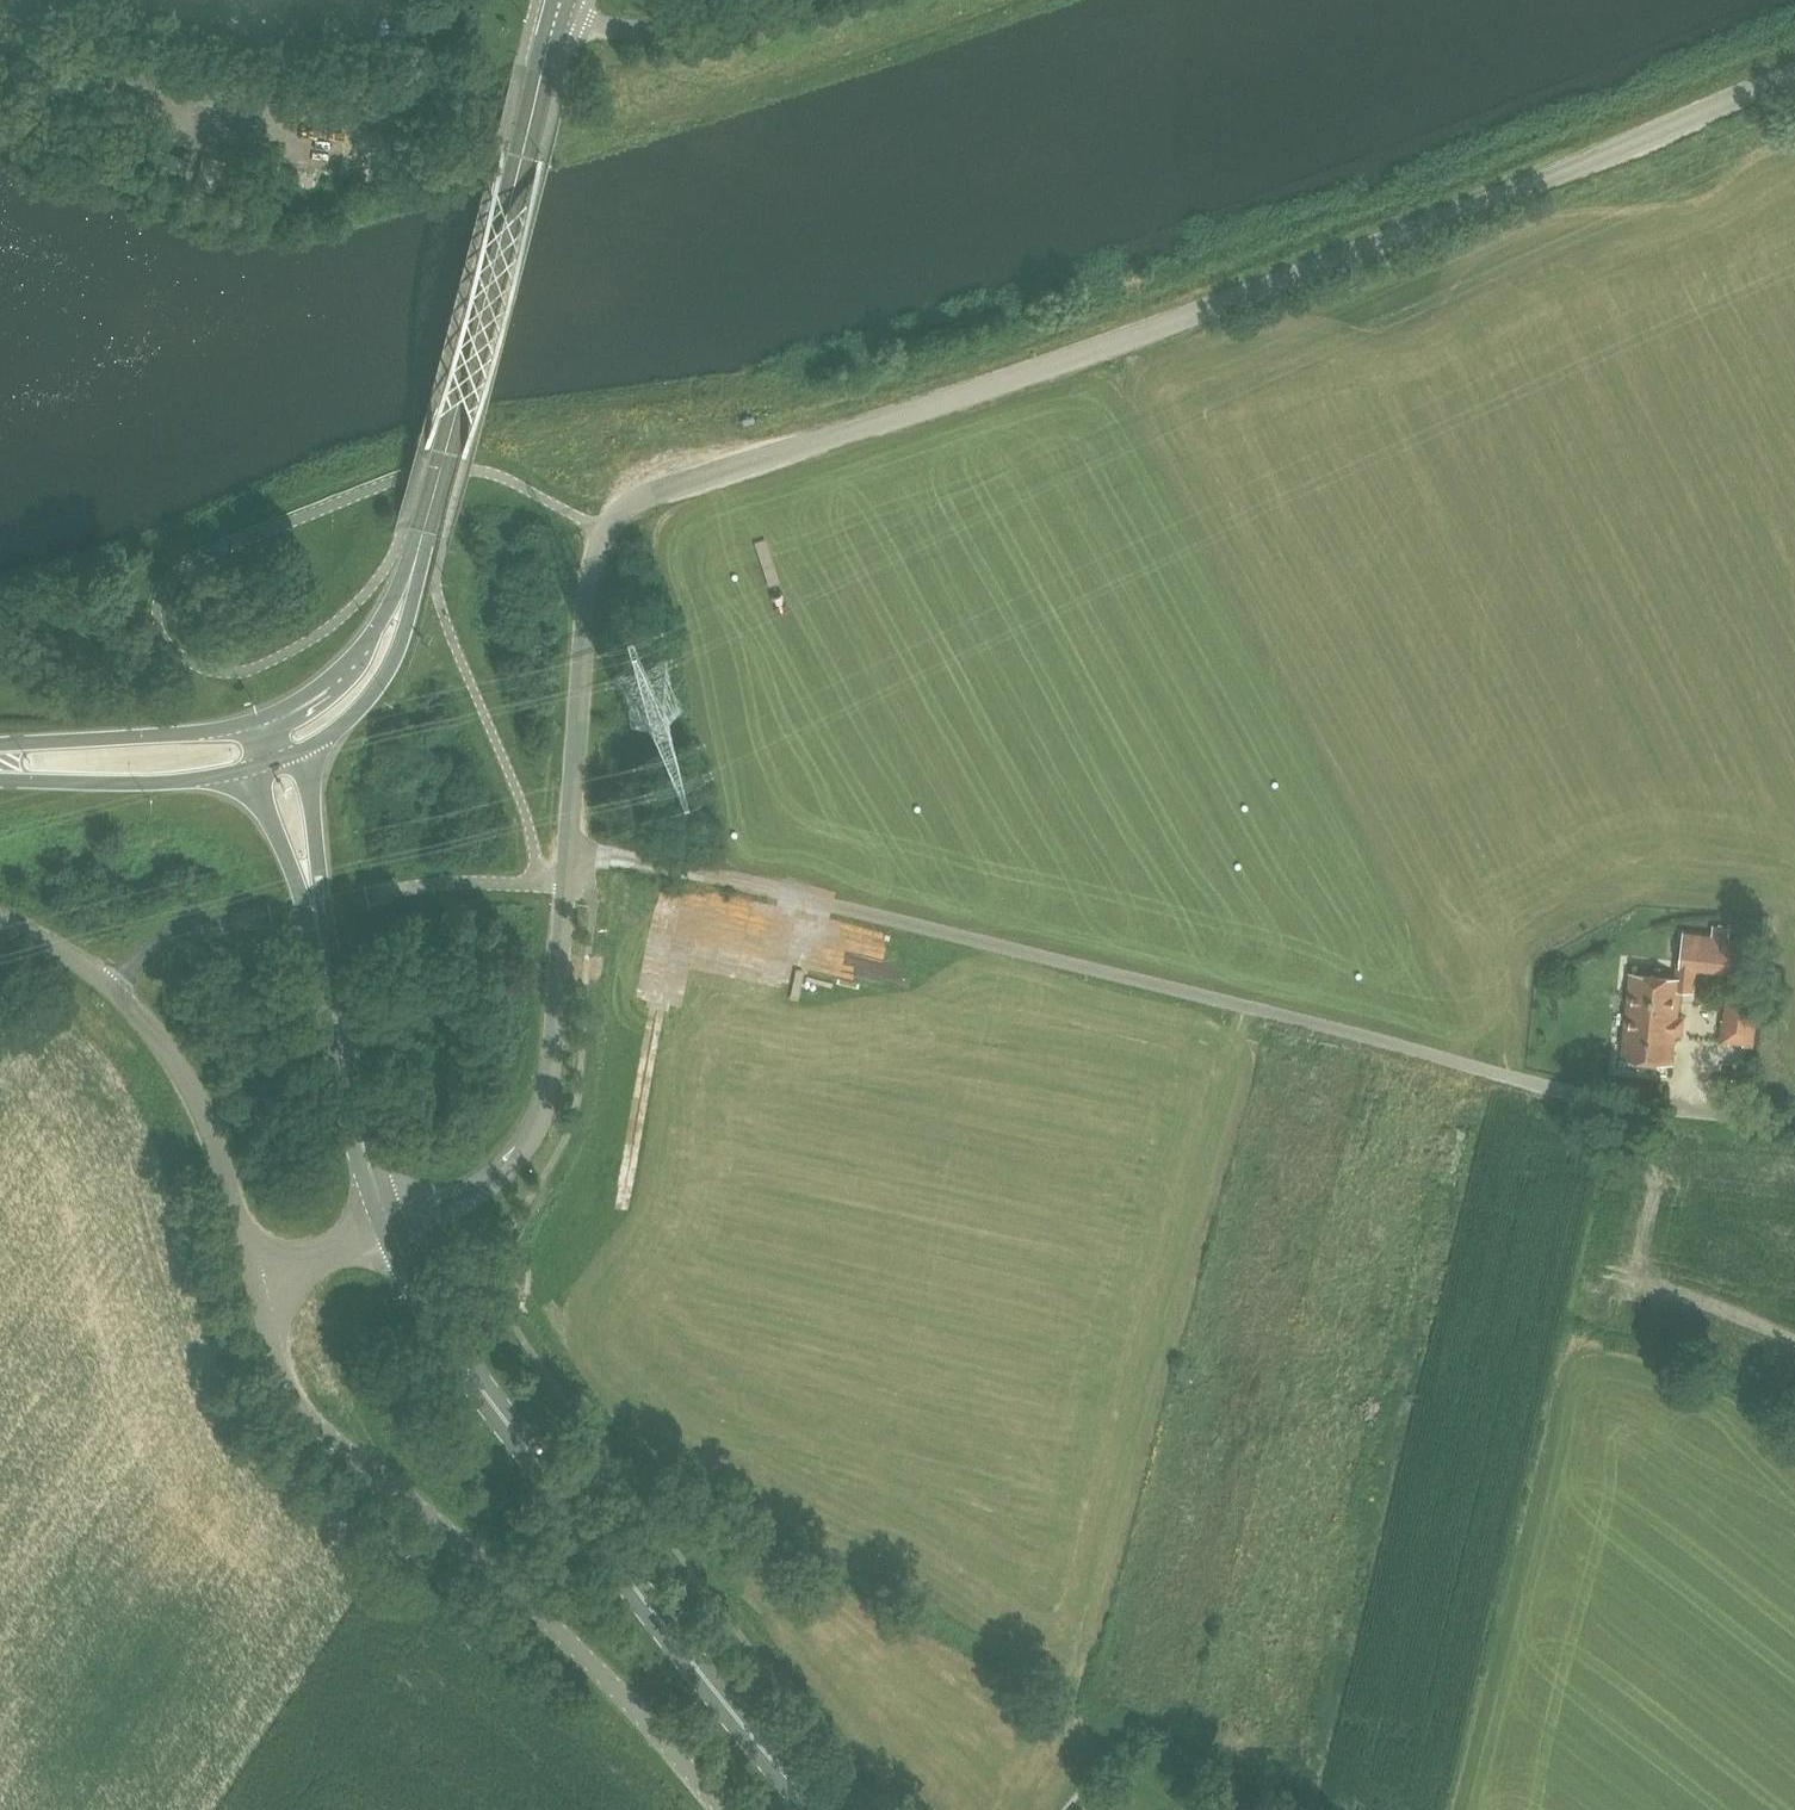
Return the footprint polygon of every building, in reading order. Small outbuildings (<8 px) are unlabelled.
[(1677,960),(1675,976),(1632,971),(1623,1058),(1670,1063),(1678,996),(1679,988),(1694,989),(1696,968),(1728,971),(1726,990),(1752,993),(1755,969),(1749,968),(1750,938),(1729,935),(1730,926),(1713,924),(1712,933),(1683,930),(1679,960),(1677,960)] [(1752,993),(1726,990),(1723,1018),(1721,1017),(1718,1042),(1730,1043),(1730,1041),(1743,1042),(1743,1044),(1754,1046),(1758,1009),(1756,1009),(1758,993),(1755,993),(1752,993)]
